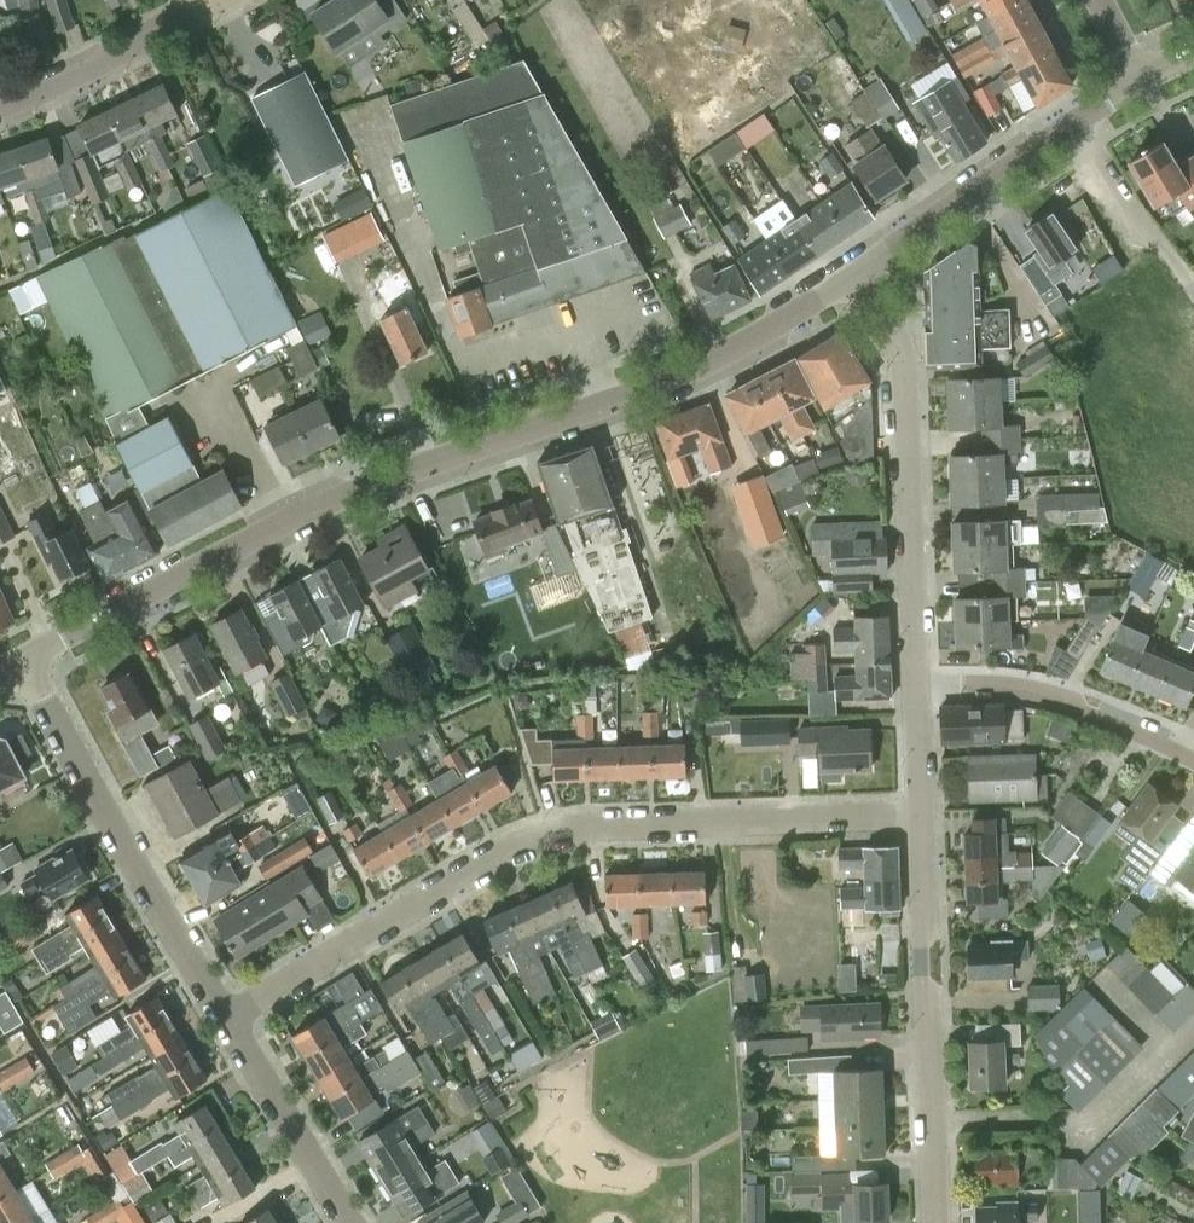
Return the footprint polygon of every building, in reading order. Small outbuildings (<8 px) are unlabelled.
[(22,10),(39,8),(38,0),(21,0),(22,10)] [(58,34),(76,28),(67,0),(46,0),(58,34)] [(112,10),(129,1),(129,0),(107,0),(112,10)] [(381,36),(407,19),(394,0),(377,0),(375,1),(374,0),(335,0),(312,15),(337,53),(339,52),(350,68),(387,44),(381,36)] [(889,9),(908,41),(926,31),(909,0),(905,0),(889,9)] [(958,68),(1039,23),(1027,0),(1019,0),(988,17),(996,31),(951,55),(958,68)] [(951,3),(955,10),(974,0),(957,0),(951,3)] [(988,17),(1019,0),(979,0),(988,17)] [(484,33),(475,18),(464,1),(458,5),(459,6),(453,9),(473,40),(484,33)] [(938,11),(923,19),(928,28),(942,20),(938,11)] [(23,20),(34,46),(50,38),(39,13),(23,20)] [(974,92),(975,93),(1003,77),(1002,74),(1015,67),(1017,70),(1054,50),(1039,23),(958,68),(964,78),(1008,54),(1015,66),(1001,73),(997,79),(974,92)] [(725,36),(721,51),(741,56),(745,41),(725,36)] [(1003,77),(975,93),(987,116),(1002,109),(995,95),(1022,80),(1037,107),(1072,83),(1054,50),(1017,70),(1015,67),(1002,74),(1003,77)] [(523,59),(390,105),(440,249),(454,245),(456,252),(472,248),(480,271),(453,282),(457,295),(448,298),(460,335),(464,334),(465,338),(479,334),(478,332),(477,330),(492,325),(490,319),(641,267),(523,59)] [(251,98),(290,175),(322,160),(327,171),(342,164),(349,160),(305,72),(251,98)] [(882,118),(863,89),(863,90),(854,76),(841,84),(852,101),(851,102),(867,128),(882,118)] [(913,103),(935,139),(940,136),(955,160),(986,142),(962,103),(970,98),(957,77),(951,81),(951,80),(913,103)] [(419,79),(403,83),(408,97),(423,92),(419,79)] [(863,89),(882,118),(883,120),(899,109),(880,79),(863,89)] [(163,85),(134,99),(153,138),(147,140),(147,142),(147,141),(154,156),(168,149),(161,135),(166,133),(161,121),(177,114),(163,85)] [(134,99),(107,112),(141,182),(142,182),(127,151),(147,142),(147,140),(153,138),(134,99)] [(98,168),(100,167),(114,161),(127,189),(141,182),(107,112),(78,126),(91,153),(75,160),(93,203),(98,201),(110,196),(98,168)] [(750,146),(779,130),(769,112),(740,128),(750,146)] [(870,129),(844,146),(856,164),(854,165),(876,197),(877,199),(881,204),(898,192),(895,185),(905,178),(884,145),(882,147),(870,129)] [(736,134),(723,142),(731,154),(744,146),(736,134)] [(187,143),(211,192),(228,184),(204,135),(187,143)] [(48,138),(19,148),(33,190),(24,193),(30,208),(46,203),(43,197),(65,190),(68,197),(81,193),(71,162),(58,167),(49,140),(48,138)] [(1125,174),(1135,192),(1144,186),(1154,203),(1157,201),(1165,215),(1187,202),(1189,204),(1193,201),(1193,197),(1173,160),(1174,160),(1163,141),(1129,161),(1134,169),(1125,174)] [(0,155),(0,189),(3,188),(6,198),(24,192),(33,190),(19,148),(0,155)] [(1174,160),(1173,160),(1193,197),(1193,148),(1174,160)] [(176,165),(168,149),(154,156),(167,182),(173,179),(169,169),(176,165)] [(819,161),(830,179),(844,170),(832,152),(819,161)] [(203,180),(184,189),(191,203),(209,194),(203,180)] [(851,182),(823,201),(846,235),(874,216),(851,182)] [(102,245),(37,276),(138,487),(156,523),(166,545),(241,506),(237,498),(223,471),(201,482),(168,417),(149,426),(138,405),(191,378),(199,381),(204,379),(206,371),(267,340),(267,339),(284,330),(292,345),(304,340),(296,324),(228,189),(187,210),(167,219),(137,234),(125,241),(124,238),(104,248),(102,245)] [(370,189),(337,198),(343,217),(376,208),(370,189)] [(651,208),(655,216),(653,218),(664,239),(691,224),(680,204),(675,206),(670,198),(651,208)] [(823,201),(795,220),(819,254),(846,235),(823,201)] [(51,218),(46,203),(30,208),(35,224),(51,218)] [(376,209),(325,232),(338,261),(389,239),(376,209)] [(1035,256),(1020,266),(1046,305),(1062,295),(1055,284),(1072,273),(1063,258),(1076,249),(1075,248),(1051,213),(1045,217),(1041,212),(1029,220),(1032,226),(1026,230),(1040,251),(1034,255),(1035,256)] [(721,228),(733,245),(746,236),(734,219),(721,228)] [(795,220),(767,239),(790,273),(819,254),(795,220)] [(55,256),(45,223),(31,228),(42,261),(55,256)] [(790,273),(767,239),(738,258),(761,293),(790,273)] [(29,240),(17,244),(27,271),(38,267),(29,240)] [(1009,309),(979,310),(977,246),(968,242),(924,273),(928,367),(981,365),(981,349),(1000,348),(1010,347),(1009,309)] [(734,264),(715,273),(711,264),(691,274),(712,318),(751,299),(734,264)] [(379,314),(410,302),(406,290),(375,302),(379,314)] [(1062,295),(1046,305),(1053,317),(1070,307),(1062,295)] [(407,309),(381,321),(401,364),(428,351),(407,309)] [(871,381),(841,332),(799,358),(851,465),(873,458),(870,382),(871,381)] [(291,359),(279,366),(288,384),(318,368),(304,340),(292,345),(286,348),(291,359)] [(1055,358),(1046,344),(1016,363),(1025,377),(1055,358)] [(794,361),(770,373),(803,436),(816,429),(803,403),(813,398),(794,361)] [(288,384),(279,366),(250,380),(259,398),(288,384)] [(770,373),(746,385),(766,422),(778,416),(792,442),(803,436),(770,373)] [(947,380),(948,403),(1000,402),(999,379),(947,380)] [(766,422),(746,385),(727,396),(759,458),(772,452),(758,426),(766,422)] [(320,398),(293,412),(311,450),(339,437),(320,398)] [(982,426),(982,441),(1018,440),(1018,425),(1001,426),(1000,402),(948,403),(948,427),(982,426)] [(656,423),(669,460),(701,449),(709,474),(710,474),(716,490),(737,483),(731,466),(710,404),(656,423)] [(311,450),(293,412),(265,425),(284,464),(311,450)] [(950,456),(951,480),(1003,478),(1002,466),(1017,465),(1017,455),(1019,455),(1018,440),(982,441),(983,455),(950,456)] [(558,525),(564,523),(576,556),(573,558),(609,632),(614,630),(627,668),(640,669),(654,663),(650,650),(657,647),(647,619),(653,617),(627,542),(631,541),(626,528),(623,529),(614,506),(594,444),(537,463),(558,525)] [(794,465),(799,480),(819,473),(813,458),(794,465)] [(1003,478),(951,480),(952,504),(1003,502),(1003,478)] [(776,490),(787,515),(809,506),(799,481),(776,490)] [(88,484),(76,490),(86,508),(80,511),(86,521),(83,523),(95,544),(87,548),(105,581),(132,566),(115,534),(113,528),(111,525),(111,523),(109,519),(100,502),(96,492),(91,482),(88,484)] [(106,511),(96,492),(100,502),(109,519),(111,523),(111,525),(113,528),(115,534),(132,566),(159,552),(147,528),(156,523),(138,487),(126,494),(129,499),(106,511)] [(1036,497),(1037,511),(1099,509),(1098,495),(1036,497)] [(752,499),(736,505),(753,549),(784,537),(774,510),(758,515),(752,499)] [(495,515),(475,522),(488,558),(508,551),(505,544),(541,532),(558,577),(576,569),(555,524),(541,529),(532,502),(515,508),(514,505),(494,512),(495,515)] [(16,537),(0,504),(0,545),(16,537)] [(1099,509),(1037,511),(1037,526),(1099,525),(1099,509)] [(30,523),(49,563),(53,561),(62,579),(74,573),(77,575),(87,570),(86,567),(90,565),(72,530),(58,537),(47,515),(30,523)] [(953,522),(954,546),(1012,544),(1022,544),(1021,520),(953,522)] [(833,555),(833,575),(872,573),(887,573),(886,538),(885,538),(883,538),(882,523),(836,524),(812,525),(813,556),(833,555)] [(412,579),(429,570),(409,533),(408,533),(404,527),(381,540),(384,546),(360,560),(387,608),(418,591),(412,579)] [(988,568),(988,583),(1024,582),(1024,580),(1036,580),(1035,569),(1023,569),(1023,568),(1013,568),(1012,544),(954,546),(954,569),(988,568)] [(1178,569),(1147,553),(1126,586),(1144,598),(1158,575),(1164,579),(1169,571),(1175,575),(1178,569)] [(323,595),(310,601),(333,644),(348,637),(357,610),(365,605),(340,559),(312,573),(323,595)] [(833,591),(876,589),(876,578),(832,580),(833,591)] [(333,644),(310,601),(309,602),(298,580),(270,595),(279,611),(276,619),(267,624),(284,656),(311,642),(313,632),(322,627),(331,645),(333,644)] [(955,599),(956,622),(1008,621),(1007,598),(1024,598),(1024,582),(988,583),(989,597),(955,599)] [(15,620),(0,587),(0,627),(15,620)] [(242,610),(211,626),(236,674),(267,658),(242,610)] [(1101,670),(1130,683),(1145,647),(1144,647),(1152,628),(1124,616),(1101,670)] [(855,627),(833,628),(834,652),(856,651),(856,660),(856,664),(890,662),(890,658),(888,617),(854,619),(855,627)] [(1066,651),(1056,645),(1051,653),(1055,655),(1045,671),(1067,679),(1078,660),(1100,626),(1087,618),(1066,651)] [(1191,650),(1193,642),(1193,622),(1189,619),(1178,645),(1191,650)] [(1008,621),(956,622),(957,648),(1009,646),(1009,650),(1023,649),(1022,636),(1008,636),(1008,621)] [(413,624),(385,638),(414,694),(433,684),(429,674),(437,670),(413,624)] [(164,651),(189,698),(219,682),(195,635),(164,651)] [(826,643),(804,643),(805,651),(806,675),(806,679),(827,678),(827,674),(826,643)] [(1130,683),(1158,695),(1173,659),(1145,647),(1130,683)] [(1158,695),(1185,707),(1193,686),(1193,669),(1173,659),(1158,695)] [(857,674),(834,675),(835,690),(835,701),(836,701),(858,700),(891,699),(890,662),(856,664),(857,674)] [(294,714),(298,720),(311,713),(289,672),(269,683),(288,717),(294,714)] [(102,688),(114,711),(109,713),(142,777),(176,759),(169,745),(151,755),(140,734),(157,724),(130,673),(102,688)] [(683,707),(702,710),(707,681),(689,677),(683,707)] [(806,679),(806,691),(809,691),(827,690),(827,678),(806,679)] [(941,707),(940,707),(941,743),(946,743),(948,747),(957,747),(959,743),(1023,742),(1022,710),(1004,711),(1004,705),(941,707)] [(643,712),(643,724),(658,724),(658,712),(643,712)] [(577,714),(577,728),(593,727),(593,714),(577,714)] [(208,715),(188,725),(207,760),(208,759),(212,766),(227,758),(223,751),(226,749),(208,715)] [(788,721),(741,723),(742,744),(789,742),(788,721)] [(658,724),(643,724),(643,737),(658,737),(658,724)] [(410,748),(398,727),(374,735),(390,761),(410,748)] [(593,727),(577,728),(577,739),(593,739),(593,727)] [(833,727),(799,729),(800,756),(821,755),(821,772),(822,772),(823,782),(841,781),(841,771),(870,770),(869,730),(833,732),(833,727)] [(537,730),(520,730),(523,741),(538,740),(537,730)] [(25,776),(16,760),(31,753),(21,735),(7,743),(5,740),(0,738),(0,739),(0,790),(25,776)] [(685,745),(652,746),(653,777),(687,776),(685,745)] [(652,746),(619,747),(620,779),(653,777),(652,746)] [(619,747),(586,748),(587,780),(620,779),(619,747)] [(587,780),(586,748),(552,750),(554,781),(587,780)] [(443,758),(449,768),(463,760),(457,749),(443,758)] [(1035,756),(969,759),(970,796),(970,801),(1005,800),(1036,799),(1047,798),(1047,774),(1035,775),(1035,756)] [(463,760),(449,768),(455,779),(469,770),(463,760)] [(229,776),(205,790),(190,761),(147,784),(176,837),(243,801),(229,776)] [(496,765),(468,782),(484,809),(512,792),(496,765)] [(382,783),(393,802),(407,794),(401,783),(394,788),(389,779),(382,783)] [(468,782),(439,799),(455,826),(484,809),(468,782)] [(312,811),(297,783),(281,792),(296,819),(312,811)] [(1139,833),(1121,856),(1131,864),(1119,879),(1134,890),(1170,843),(1157,833),(1177,807),(1149,785),(1122,819),(1139,833)] [(316,798),(329,825),(345,817),(331,790),(316,798)] [(1068,791),(1051,816),(1082,839),(1100,814),(1068,791)] [(407,794),(393,802),(399,812),(413,804),(407,794)] [(439,799),(411,816),(427,843),(455,826),(439,799)] [(411,816),(382,833),(398,860),(427,843),(411,816)] [(972,835),(964,835),(965,869),(1063,866),(1064,865),(1033,866),(1032,852),(1017,853),(1017,850),(1009,851),(1008,834),(997,834),(996,816),(971,817),(972,835)] [(342,831),(349,842),(362,834),(355,822),(342,831)] [(182,862),(180,866),(183,871),(187,872),(194,882),(271,837),(264,825),(236,841),(232,834),(200,853),(199,852),(182,862)] [(1193,889),(1193,836),(1183,828),(1150,872),(1169,886),(1177,876),(1193,889)] [(398,860),(382,833),(354,850),(370,877),(398,860)] [(271,837),(194,882),(199,891),(197,897),(201,902),(206,902),(223,892),(222,891),(239,881),(235,873),(277,848),(271,837)] [(259,865),(267,879),(313,852),(305,837),(259,865)] [(1,871),(24,860),(15,842),(0,850),(0,870),(1,871)] [(336,879),(340,880),(349,876),(331,843),(310,856),(319,872),(328,867),(336,879)] [(864,869),(865,878),(899,876),(898,847),(863,848),(863,849),(838,850),(839,870),(864,869)] [(19,883),(27,896),(46,886),(53,898),(87,878),(72,852),(55,862),(53,861),(36,870),(38,872),(19,883)] [(1063,866),(965,869),(967,903),(978,902),(978,918),(1008,917),(1008,898),(1001,898),(1001,883),(1017,882),(1017,880),(1033,879),(1034,895),(1040,899),(1063,866)] [(216,921),(237,957),(308,914),(304,908),(322,897),(304,868),(216,921)] [(8,887),(1,871),(0,870),(0,891),(8,887)] [(705,872),(672,873),(673,905),(706,903),(705,872)] [(672,873),(639,875),(640,906),(673,905),(672,873)] [(640,906),(639,875),(605,876),(606,907),(640,906)] [(865,886),(839,887),(840,910),(866,910),(880,909),(880,915),(899,914),(899,909),(899,908),(900,908),(899,876),(865,878),(865,886)] [(572,883),(549,893),(575,950),(595,982),(607,976),(591,938),(605,932),(596,911),(587,916),(572,883)] [(549,893),(528,903),(550,951),(560,946),(574,977),(586,971),(592,983),(595,982),(575,950),(549,893)] [(32,949),(37,958),(108,916),(96,896),(66,915),(72,924),(32,949)] [(528,903),(507,912),(532,970),(550,997),(556,994),(539,956),(550,951),(528,903)] [(691,911),(691,925),(707,924),(707,911),(691,911)] [(532,970),(507,912),(484,923),(498,955),(509,950),(533,1004),(550,997),(532,970)] [(632,914),(632,927),(648,926),(648,913),(632,914)] [(85,946),(91,955),(121,937),(108,916),(37,958),(47,974),(72,958),(70,955),(85,946)] [(8,937),(17,951),(43,934),(35,920),(8,937)] [(648,926),(632,927),(632,938),(649,937),(648,926)] [(702,933),(705,971),(721,970),(718,931),(702,933)] [(464,934),(442,947),(493,1032),(493,1031),(498,1039),(508,1033),(503,1025),(504,1025),(483,990),(498,981),(486,961),(481,964),(464,934)] [(53,991),(59,1001),(132,956),(121,937),(91,955),(96,965),(53,991)] [(1086,943),(1090,960),(1106,956),(1102,939),(1086,943)] [(993,946),(969,947),(970,978),(1012,976),(1011,959),(1029,959),(1028,940),(993,942),(993,946)] [(442,947),(422,959),(441,990),(451,984),(483,1038),(493,1032),(442,947)] [(1109,964),(1121,977),(1139,960),(1126,947),(1109,964)] [(636,948),(622,957),(643,990),(657,982),(636,948)] [(132,956),(59,1001),(29,1019),(33,1026),(56,1011),(69,1034),(96,1018),(89,1005),(112,991),(116,998),(146,979),(132,956)] [(422,959),(401,971),(441,1038),(455,1030),(435,997),(433,999),(431,996),(441,990),(422,959)] [(1121,977),(1130,986),(1148,969),(1139,960),(1121,977)] [(862,988),(860,961),(841,962),(843,989),(862,988)] [(731,967),(735,1002),(767,997),(764,972),(747,975),(746,965),(731,967)] [(1130,986),(1139,995),(1156,978),(1148,969),(1130,986)] [(441,1038),(401,971),(380,984),(399,1015),(409,1009),(431,1044),(441,1038)] [(324,1017),(294,1035),(300,1045),(298,1049),(302,1058),(361,1023),(360,1022),(381,1009),(370,990),(367,992),(355,972),(342,979),(355,999),(324,1017)] [(1139,995),(1148,1005),(1165,987),(1156,978),(1139,995)] [(1174,996),(1192,1015),(1193,1013),(1193,989),(1187,982),(1173,995),(1174,996)] [(1027,985),(1028,1010),(1061,1008),(1059,984),(1027,985)] [(1084,987),(1035,1035),(1046,1057),(1047,1056),(1052,1068),(1053,1068),(1056,1071),(1066,1062),(1075,1053),(1085,1043),(1094,1034),(1103,1025),(1112,1016),(1084,987)] [(1148,1005),(1156,1014),(1174,996),(1173,995),(1165,987),(1148,1005)] [(1174,996),(1156,1014),(1174,1032),(1192,1015),(1174,996)] [(96,1046),(103,1057),(169,1017),(157,998),(127,1016),(132,1024),(96,1046)] [(879,1005),(821,1007),(800,1008),(801,1032),(822,1031),(822,1040),(862,1038),(862,1036),(880,1036),(879,1005)] [(1142,1046),(1112,1016),(1103,1025),(1133,1055),(1142,1046)] [(146,1047),(152,1057),(182,1038),(169,1017),(103,1057),(103,1058),(94,1063),(101,1075),(146,1047)] [(361,1023),(302,1058),(308,1067),(313,1066),(318,1075),(348,1057),(343,1048),(367,1034),(361,1023)] [(970,1043),(972,1088),(1004,1087),(1003,1047),(1022,1046),(1021,1024),(984,1025),(985,1042),(970,1043)] [(1124,1064),(1133,1055),(1103,1025),(1094,1034),(1124,1064)] [(1115,1073),(1124,1064),(1094,1034),(1085,1043),(1115,1073)] [(809,1051),(808,1037),(746,1041),(746,1055),(809,1051)] [(105,1094),(112,1105),(193,1056),(182,1038),(152,1057),(157,1066),(140,1076),(139,1074),(105,1094)] [(348,1057),(318,1075),(325,1086),(322,1090),(328,1099),(408,1051),(401,1039),(354,1068),(348,1057)] [(1085,1043),(1075,1053),(1105,1083),(1115,1073),(1085,1043)] [(51,1053),(63,1075),(78,1066),(66,1044),(51,1053)] [(408,1051),(328,1099),(333,1107),(337,1107),(344,1118),(346,1117),(374,1100),(370,1093),(383,1085),(387,1092),(421,1071),(413,1059),(408,1051)] [(427,1051),(413,1059),(421,1071),(431,1089),(445,1081),(427,1051)] [(1075,1053),(1066,1062),(1096,1092),(1105,1083),(1075,1053)] [(193,1056),(112,1105),(113,1106),(100,1114),(108,1128),(153,1100),(152,1098),(170,1088),(177,1098),(207,1080),(193,1056)] [(834,1070),(835,1099),(883,1097),(882,1069),(835,1070),(834,1056),(788,1058),(788,1073),(834,1070)] [(27,1057),(18,1062),(26,1076),(35,1071),(27,1057)] [(18,1062),(2,1071),(10,1085),(26,1076),(18,1062)] [(1066,1062),(1056,1071),(1070,1085),(1087,1101),(1096,1092),(1066,1062)] [(1177,1072),(1193,1089),(1193,1070),(1187,1062),(1177,1072)] [(2,1071),(0,1073),(0,1087),(2,1090),(10,1085),(2,1071)] [(79,1072),(68,1080),(78,1095),(89,1088),(79,1072)] [(1167,1081),(1188,1102),(1193,1095),(1193,1089),(1177,1072),(1167,1081)] [(473,1087),(482,1103),(496,1095),(487,1079),(473,1087)] [(1167,1081),(1158,1090),(1179,1111),(1188,1102),(1167,1081)] [(1070,1085),(1061,1093),(1078,1110),(1087,1101),(1070,1085)] [(1158,1090),(1149,1100),(1169,1120),(1179,1111),(1158,1090)] [(482,1105),(490,1119),(506,1109),(498,1095),(482,1105)] [(835,1099),(836,1128),(884,1126),(883,1097),(835,1099)] [(1149,1100),(1139,1110),(1164,1135),(1168,1131),(1164,1125),(1169,1120),(1149,1100)] [(358,1142),(369,1160),(382,1182),(422,1158),(414,1146),(435,1133),(418,1105),(389,1123),(358,1142)] [(168,1155),(169,1157),(219,1127),(206,1106),(175,1125),(180,1134),(163,1144),(161,1142),(130,1161),(129,1160),(113,1170),(121,1184),(168,1155)] [(758,1130),(758,1109),(742,1110),(743,1130),(758,1130)] [(1139,1110),(1129,1119),(1155,1144),(1164,1135),(1139,1110)] [(1189,1142),(1193,1144),(1193,1112),(1181,1136),(1189,1142)] [(1129,1119),(1120,1129),(1145,1154),(1155,1144),(1129,1119)] [(884,1126),(836,1128),(837,1157),(885,1155),(884,1126)] [(194,1156),(201,1167),(232,1148),(219,1127),(169,1157),(175,1167),(194,1156)] [(1120,1129),(1110,1138),(1130,1158),(1133,1155),(1139,1160),(1145,1154),(1120,1129)] [(1110,1138),(1101,1148),(1121,1168),(1130,1158),(1110,1138)] [(1182,1157),(1192,1162),(1191,1164),(1193,1165),(1193,1144),(1189,1142),(1182,1157)] [(77,1143),(69,1148),(78,1163),(86,1158),(77,1143)] [(481,1159),(492,1175),(512,1163),(501,1146),(481,1159)] [(69,1148),(53,1158),(62,1173),(78,1163),(69,1148)] [(187,1185),(194,1198),(244,1168),(232,1148),(201,1167),(205,1175),(187,1185)] [(1101,1148),(1091,1157),(1111,1177),(1121,1168),(1101,1148)] [(1040,1151),(1016,1151),(975,1152),(976,1184),(1017,1183),(1017,1181),(1037,1180),(1037,1172),(1041,1172),(1040,1151)] [(792,1156),(793,1171),(823,1170),(823,1154),(792,1156)] [(1091,1157),(1081,1167),(1101,1187),(1111,1177),(1091,1157)] [(62,1173),(53,1158),(45,1163),(54,1178),(62,1173)] [(428,1169),(422,1158),(382,1182),(396,1204),(404,1218),(435,1198),(460,1183),(445,1159),(428,1169)] [(1101,1187),(1081,1167),(1075,1161),(1075,1159),(1048,1159),(1048,1189),(1095,1188),(1101,1187)] [(16,1191),(0,1164),(0,1201),(16,1191)] [(244,1168),(194,1198),(200,1207),(218,1196),(224,1206),(255,1187),(244,1168)] [(1126,1172),(1117,1190),(1133,1197),(1141,1179),(1126,1172)] [(849,1175),(791,1177),(791,1193),(823,1192),(823,1209),(841,1209),(841,1222),(858,1222),(887,1221),(886,1185),(857,1186),(857,1187),(849,1186),(849,1175)] [(20,1187),(37,1216),(53,1207),(36,1178),(20,1187)] [(433,1222),(482,1222),(486,1221),(467,1189),(438,1207),(444,1217),(433,1222)] [(33,1219),(16,1191),(0,1201),(0,1222),(27,1222),(33,1219)] [(119,1198),(110,1203),(119,1217),(127,1212),(119,1198)] [(495,1215),(500,1222),(515,1222),(529,1214),(520,1199),(516,1202),(495,1215)] [(977,1222),(1018,1222),(1018,1220),(1038,1219),(1037,1202),(997,1203),(997,1208),(977,1209),(977,1222)] [(94,1213),(101,1222),(109,1222),(119,1217),(110,1203),(94,1213)] [(747,1222),(764,1222),(764,1205),(747,1205),(747,1222)] [(269,1210),(247,1222),(277,1222),(269,1210)] [(94,1213),(86,1218),(89,1222),(101,1222),(94,1213)] [(155,1222),(176,1222),(170,1213),(155,1222)]
